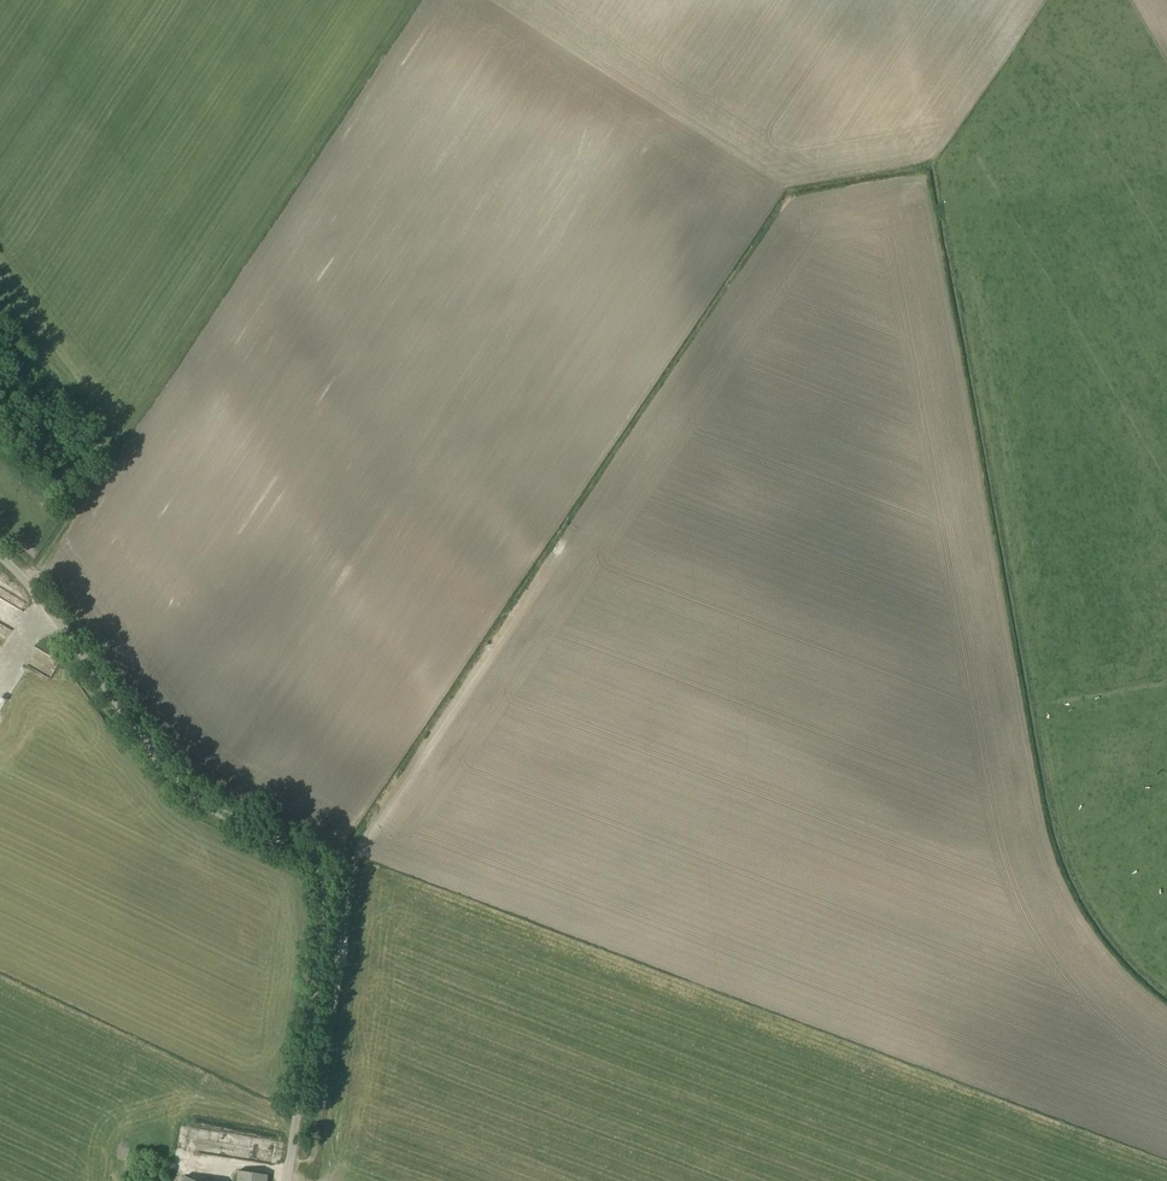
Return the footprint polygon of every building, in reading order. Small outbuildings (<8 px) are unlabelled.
[(273,1161),(274,1150),(260,1149),(259,1160),(273,1161)] [(267,1174),(239,1170),(237,1180),(267,1180),(267,1174)]
